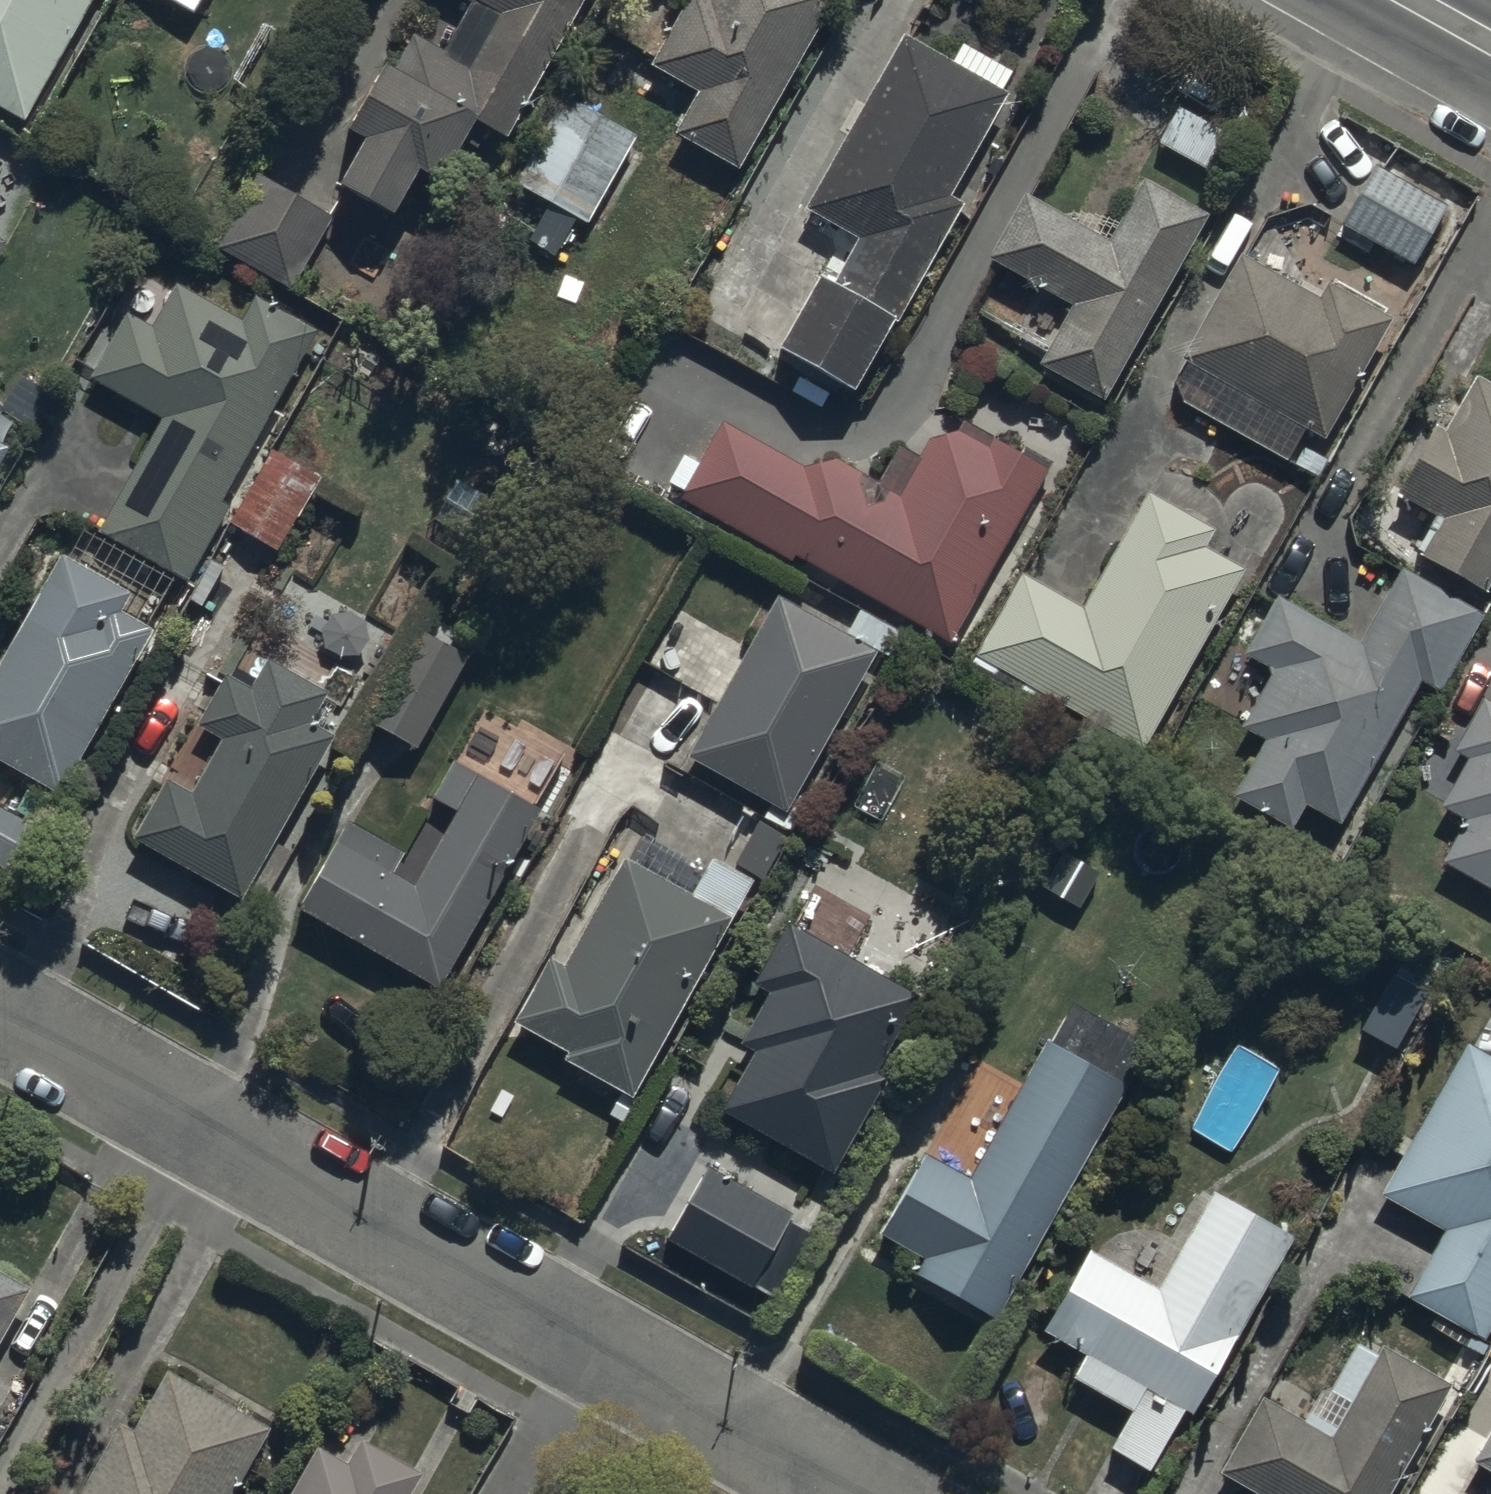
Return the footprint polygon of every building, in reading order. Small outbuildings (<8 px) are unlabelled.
[(24,107),(86,0),(0,0),(0,94),(24,107)] [(430,72),(390,49),(352,116),(371,126),(345,174),(397,203),(421,161),(445,174),(478,116),(510,134),(584,0),(470,0),(430,72)] [(654,54),(702,82),(679,122),(744,158),(834,0),(684,0),(654,54)] [(952,50),(903,22),(807,194),(865,227),(842,267),(827,259),(778,345),(851,386),(896,306),(902,309),(969,190),(955,182),(1013,80),(1008,77),(1018,60),(964,30),(952,50)] [(1201,54),(1155,127),(1218,167),(1264,93),(1201,54)] [(638,124),(562,82),(514,170),(589,212),(638,124)] [(1448,195),(1379,155),(1341,221),(1410,261),(1448,195)] [(259,162),(215,238),(291,281),(335,205),(259,162)] [(1201,214),(1138,179),(1111,227),(1025,180),(990,243),(1075,291),(1042,351),(1104,387),(1201,214)] [(0,230),(0,251),(9,235),(0,230)] [(1322,285),(1241,241),(1186,341),(1198,347),(1176,386),(1291,448),(1309,415),(1330,426),(1396,304),(1331,269),(1322,285)] [(223,492),(316,320),(258,288),(246,311),(176,273),(151,320),(127,307),(92,371),(163,410),(101,523),(193,572),(233,497),(223,492)] [(1490,575),(1490,378),(1474,369),(1442,426),(1435,422),(1400,485),(1441,508),(1419,547),(1486,584),(1490,575)] [(726,410),(681,488),(792,551),(797,543),(948,629),(1048,452),(997,423),(987,440),(956,422),(933,430),(924,450),(899,439),(881,477),(841,449),(825,450),(806,455),(745,420),(726,410)] [(9,436),(0,431),(0,452),(9,436)] [(330,473),(271,440),(229,514),(288,547),(330,473)] [(1042,701),(1050,685),(1147,737),(1244,557),(1209,539),(1220,519),(1153,483),(1092,597),(1025,561),(971,662),(1042,701)] [(61,541),(0,652),(0,747),(63,781),(154,618),(122,600),(133,581),(61,541)] [(1342,815),(1422,670),(1442,682),(1485,605),(1403,560),(1363,631),(1280,586),(1247,645),(1277,662),(1247,717),(1268,729),(1236,787),(1295,819),(1308,796),(1342,815)] [(689,747),(772,793),(760,813),(795,832),(816,793),(799,783),(877,640),(892,648),(904,626),(859,602),(848,623),(777,585),(689,747)] [(470,647),(417,618),(368,707),(421,736),(470,647)] [(293,844),(276,834),(337,725),(313,712),(330,681),(269,648),(253,677),(232,666),(205,715),(228,727),(197,783),(170,768),(138,825),(248,886),(254,875),(271,884),(293,844)] [(1486,688),(1457,740),(1473,749),(1448,794),(1470,807),(1446,850),(1490,876),(1490,691),(1486,688)] [(350,808),(301,895),(440,975),(542,796),(458,748),(436,787),(459,800),(418,873),(395,860),(406,840),(350,808)] [(19,867),(43,825),(0,800),(0,856),(19,867)] [(635,1083),(734,906),(754,868),(700,837),(678,877),(626,849),(568,953),(552,944),(517,1007),(573,1038),(568,1046),(635,1083)] [(920,982),(789,910),(757,969),(774,979),(747,1029),(759,1035),(724,1099),(838,1161),(891,1066),(878,1059),(920,982)] [(1380,968),(1397,977),(1370,1025),(1406,1044),(1448,969),(1395,940),(1380,968)] [(1000,1311),(1151,1038),(1069,993),(972,1166),(928,1142),(883,1223),(930,1249),(920,1267),(1000,1311)] [(1465,1033),(1380,1185),(1444,1220),(1405,1289),(1483,1332),(1490,1318),(1490,1048),(1465,1033)] [(709,1158),(670,1229),(753,1275),(792,1205),(709,1158)] [(1191,1399),(1282,1217),(1215,1178),(1158,1276),(1086,1235),(1042,1323),(1084,1343),(1070,1370),(1129,1400),(1110,1438),(1152,1459),(1184,1396),(1191,1399)] [(31,1279),(0,1260),(0,1332),(31,1279)] [(1218,1461),(1277,1493),(1379,1493),(1449,1371),(1382,1333),(1350,1390),(1321,1373),(1302,1405),(1262,1383),(1218,1461)] [(271,1416),(169,1360),(137,1418),(124,1410),(78,1493),(228,1493),(271,1416)] [(1469,1453),(1490,1465),(1490,1413),(1469,1453)] [(408,1488),(422,1463),(364,1431),(350,1456),(313,1436),(282,1493),(418,1493),(408,1488)]
